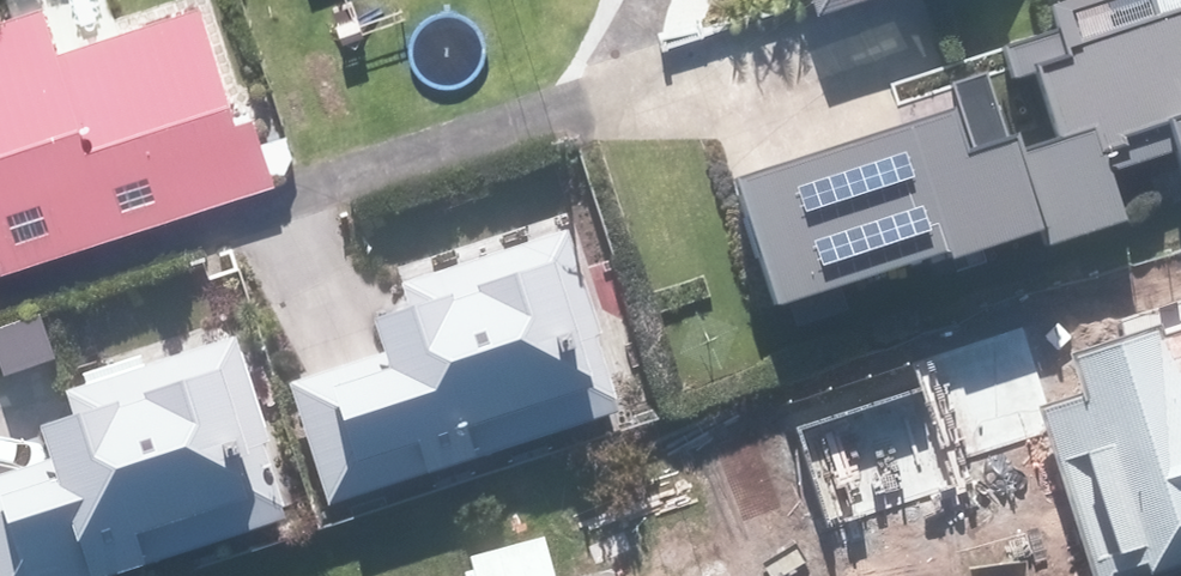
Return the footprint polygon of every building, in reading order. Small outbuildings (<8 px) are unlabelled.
[(0,14),(0,260),(262,175),(239,104),(222,109),(187,0),(46,46),(32,3),(0,14)] [(345,28),(381,12),(375,0),(333,0),(345,28)] [(1002,149),(1026,224),(1031,242),(1113,215),(1098,170),(1165,148),(1178,191),(1180,190),(1180,8),(1053,45),(1056,53),(1027,63),(1049,134),(1002,149)] [(930,256),(1026,224),(1002,149),(995,129),(944,146),(931,105),(718,172),(759,295),(926,243),(930,256)] [(227,320),(210,325),(233,398),(250,393),(289,519),(449,469),(411,349),(370,361),(326,220),(206,257),(227,320)] [(1033,408),(1085,575),(1143,575),(1163,570),(1159,559),(1180,552),(1180,322),(1143,334),(1139,322),(1052,350),(1067,396),(1033,408)] [(877,540),(853,549),(862,575),(999,575),(977,505),(993,501),(949,364),(834,401),(877,540)] [(610,369),(537,392),(551,433),(623,410),(610,369)] [(0,395),(0,418),(15,472),(93,448),(71,374),(0,395)]
